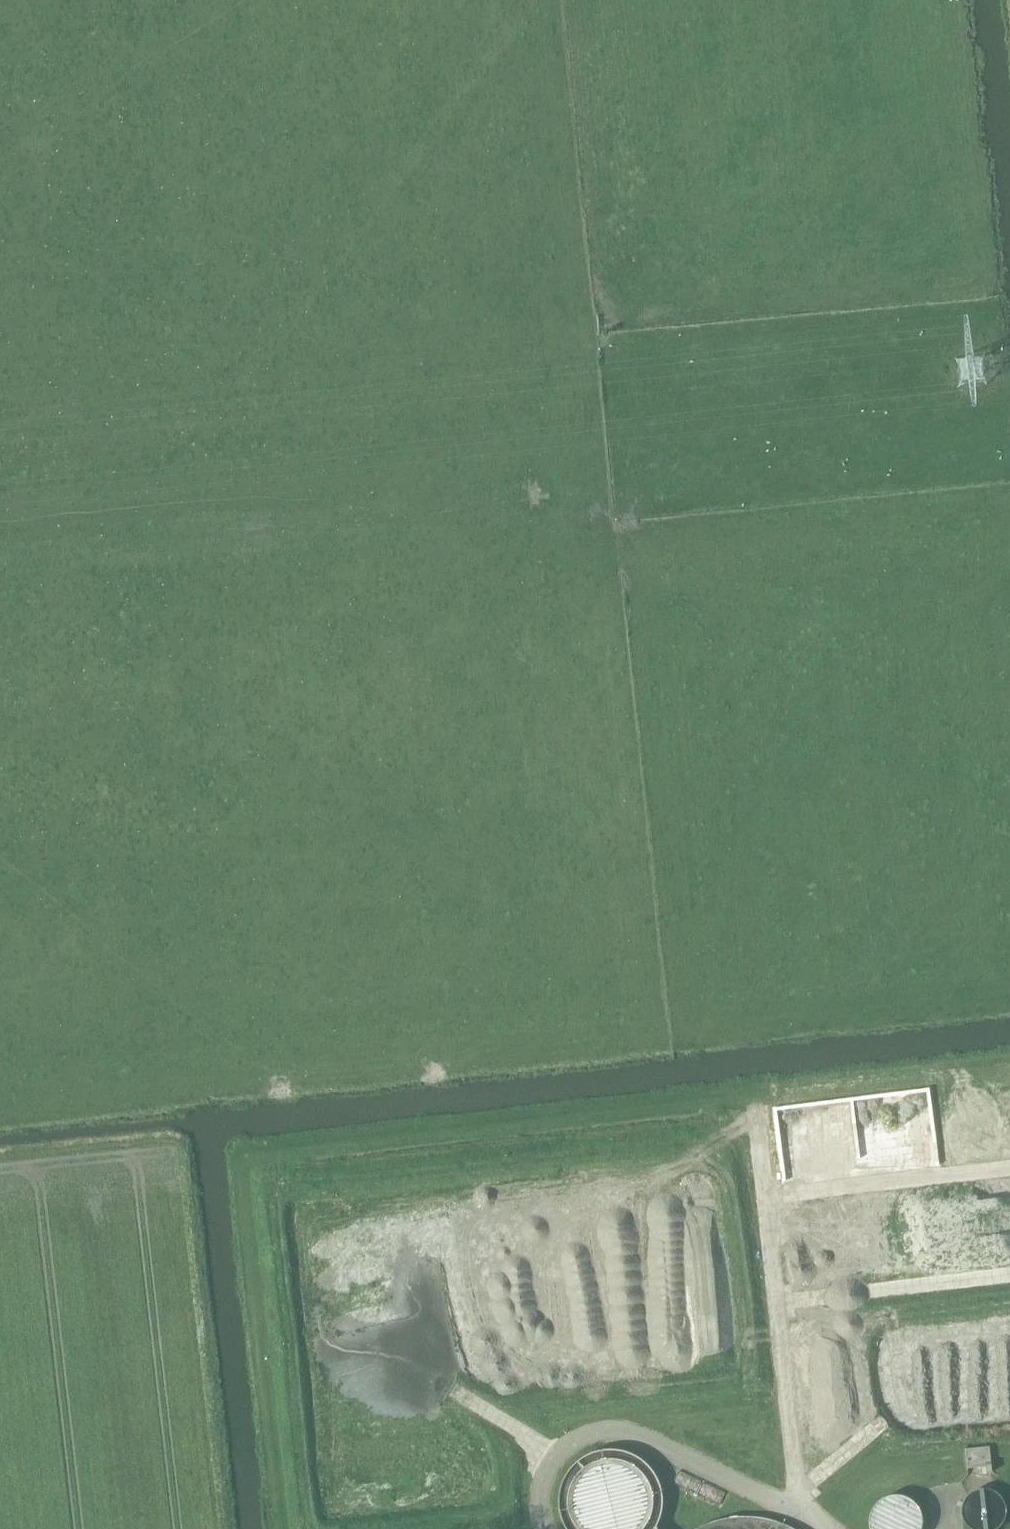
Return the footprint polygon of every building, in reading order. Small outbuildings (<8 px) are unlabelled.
[(949,1197),(949,1207),(961,1207),(961,1220),(972,1220),(973,1238),(1001,1237),(1001,1226),(1009,1226),(1009,1195),(949,1197)] [(997,1432),(974,1432),(974,1450),(998,1449),(997,1432)] [(630,1457),(619,1453),(607,1452),(595,1454),(584,1459),(574,1466),(566,1475),(560,1486),(558,1497),(557,1509),(560,1521),(564,1528),(655,1528),(656,1527),(660,1517),(661,1507),(661,1496),(658,1486),(654,1477),(647,1469),(639,1462),(630,1457)] [(917,1521),(916,1514),(913,1508),(910,1503),(905,1499),(899,1496),(893,1495),(886,1495),(880,1497),(875,1501),(870,1505),(867,1511),(865,1517),(865,1523),(866,1528),(915,1528),(916,1526),(917,1521)]
